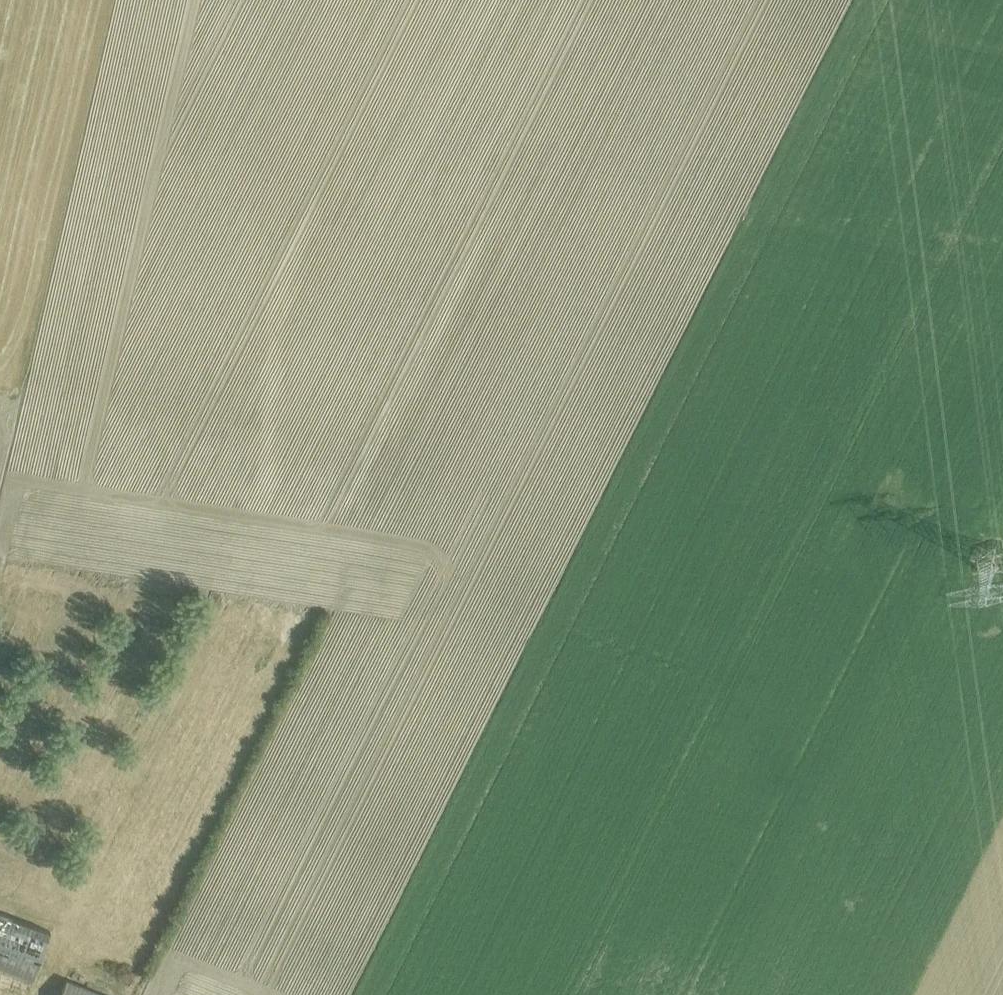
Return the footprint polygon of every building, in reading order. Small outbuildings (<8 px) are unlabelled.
[(33,977),(50,932),(0,913),(0,965),(33,977)] [(66,981),(60,994),(102,994),(66,981)]
